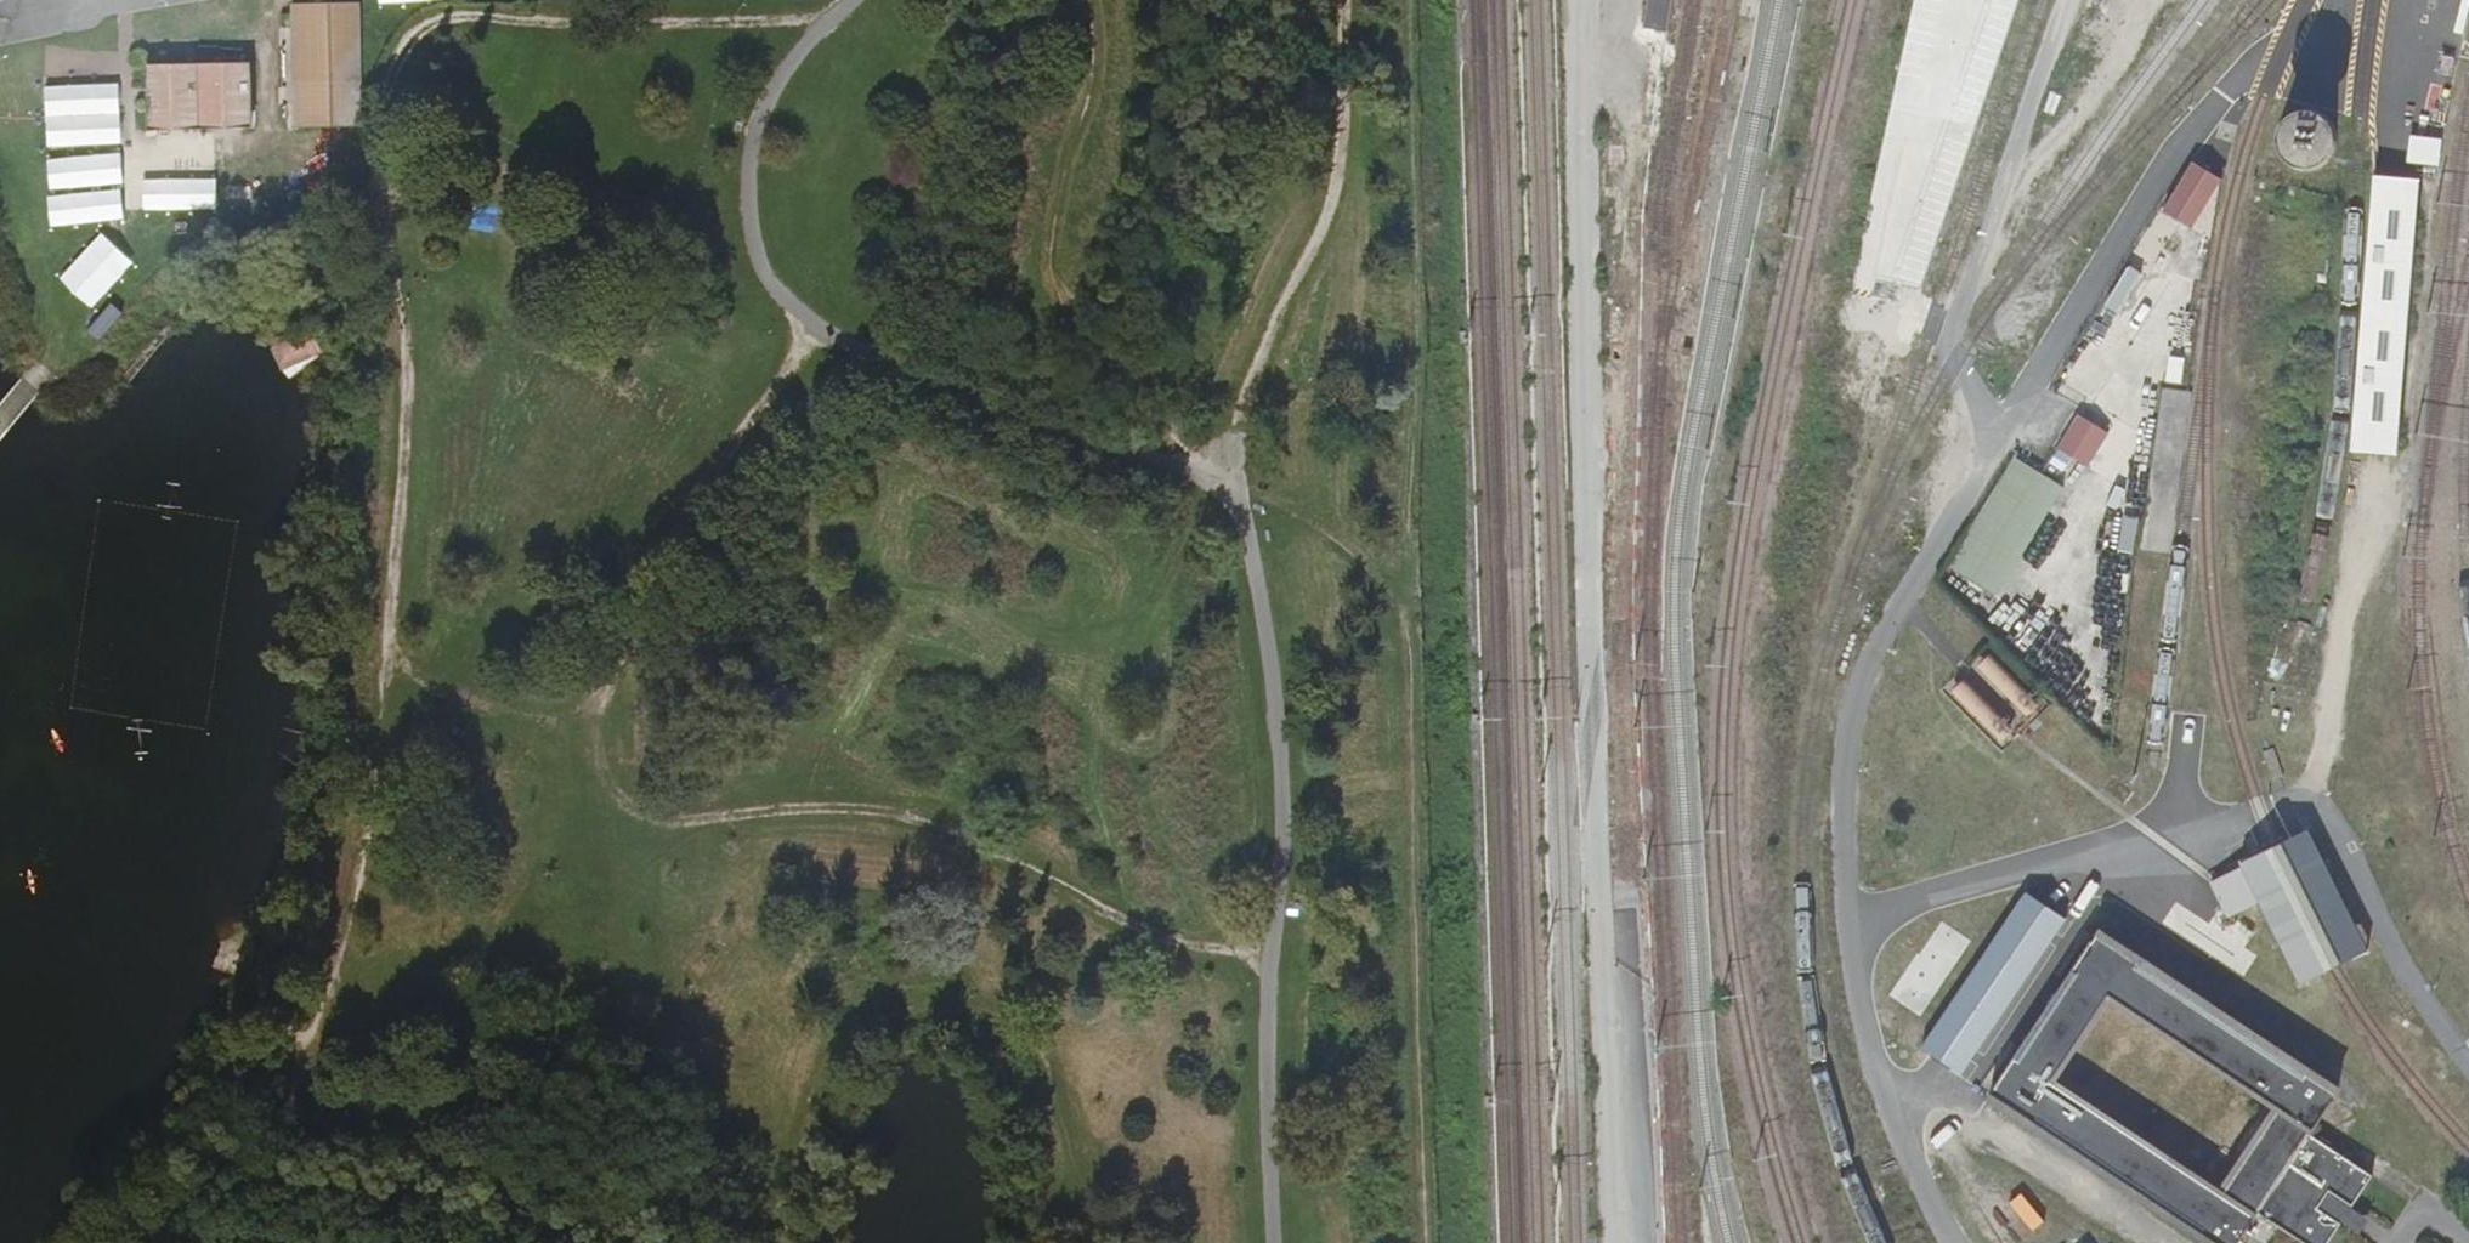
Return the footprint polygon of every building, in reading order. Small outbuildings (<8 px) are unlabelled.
[(1633,35),(1662,40),(1668,0),(1639,0),(1633,35)] [(2468,35),(2468,27),(2468,0),(2442,0),(2439,33),(2468,35)] [(288,8),(288,132),(362,132),(362,8),(288,8)] [(145,68),(146,133),(251,132),(250,65),(145,68)] [(2304,101),(2282,138),(2327,165),(2350,129),(2304,101)] [(221,237),(220,162),(120,163),(122,238),(221,237)] [(2216,185),(2186,168),(2156,218),(2185,236),(2216,185)] [(2374,172),(2357,451),(2404,454),(2421,175),(2374,172)] [(2064,459),(2087,472),(2106,433),(2084,420),(2064,459)] [(2013,455),(1950,569),(2001,597),(2064,482),(2013,455)] [(2305,831),(2236,864),(2296,990),(2366,957),(2305,831)] [(2092,925),(1979,1097),(2200,1242),(2232,1242),(2250,1215),(2302,1133),(2334,1083),(2092,925)] [(2250,1215),(2294,1242),(2320,1242),(2334,1221),(2310,1206),(2321,1191),(2344,1207),(2365,1174),(2302,1133),(2250,1215)]
